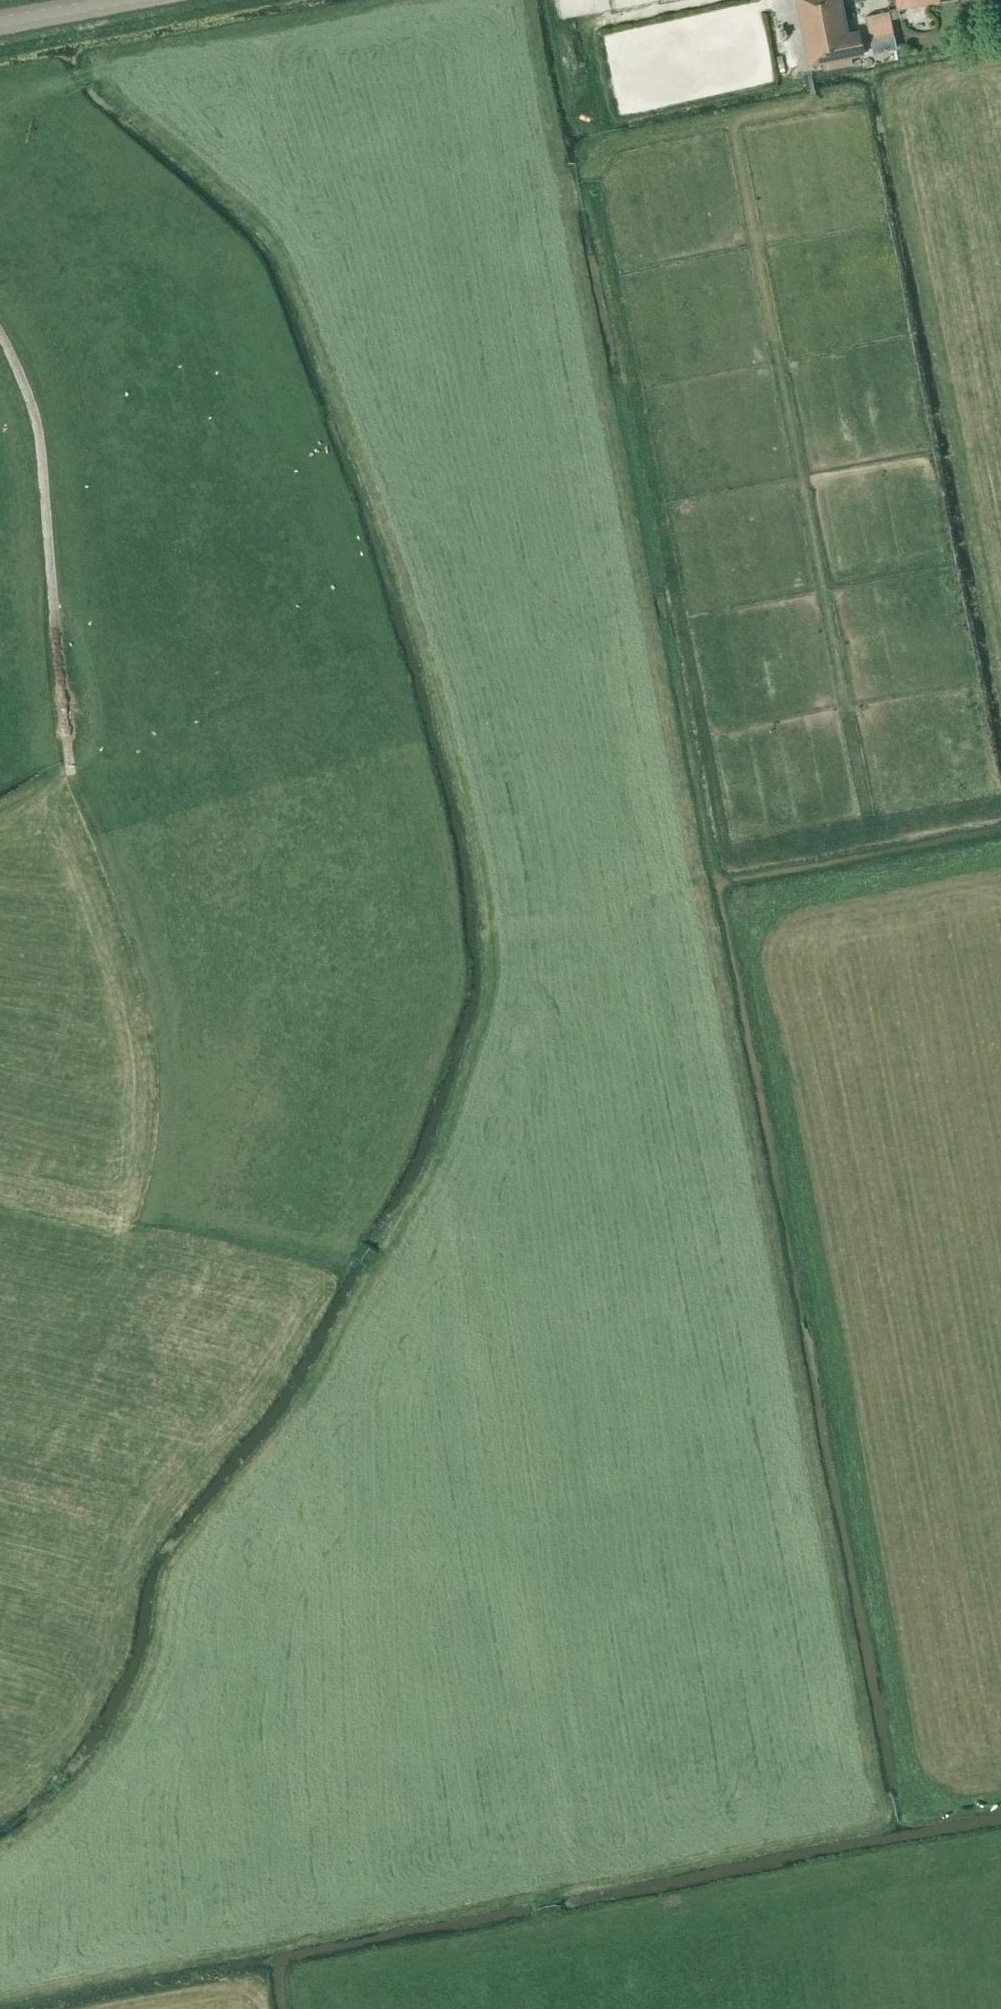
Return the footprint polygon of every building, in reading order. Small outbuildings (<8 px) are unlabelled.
[(824,70),(853,64),(851,56),(863,54),(859,32),(847,34),(840,0),(797,0),(810,64),(822,62),(824,70)] [(898,8),(940,0),(896,0),(898,8)] [(889,12),(865,16),(869,40),(893,36),(889,12)]
